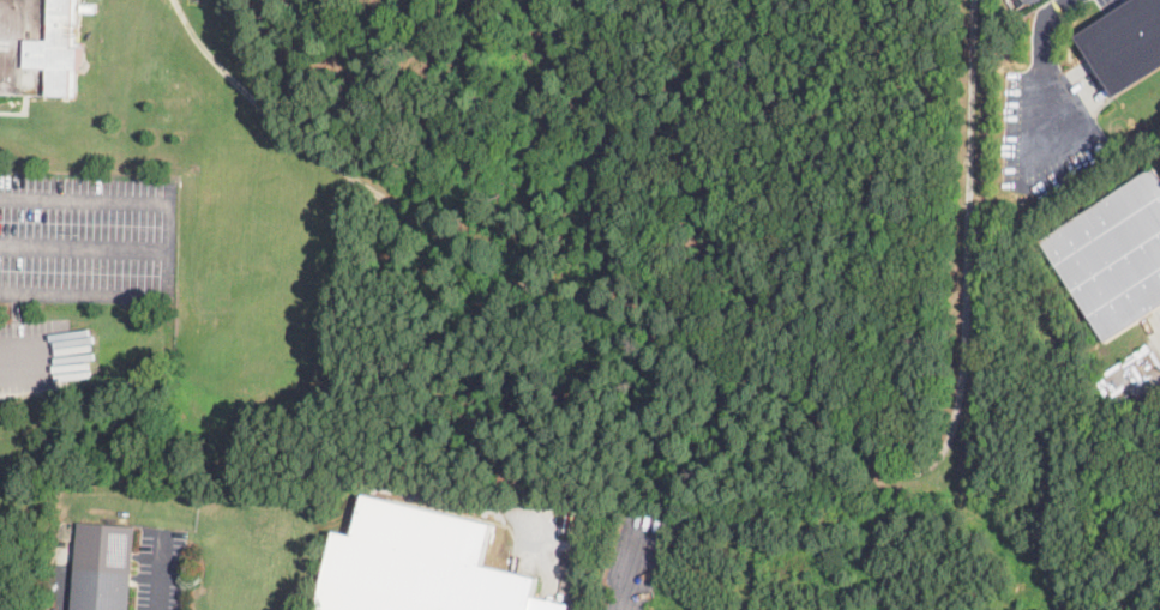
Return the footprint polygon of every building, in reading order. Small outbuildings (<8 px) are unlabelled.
[(74,95),(0,93),(0,0),(77,0),(76,47),(82,48),(82,70),(74,68),(74,95)] [(1075,35),(1130,0),(1159,0),(1159,67),(1114,96),(1114,97),(1075,35)] [(95,4),(95,13),(77,12),(78,4),(95,4)] [(1154,165),(1159,174),(1159,307),(1138,321),(1106,342),(1040,242),(1154,165)] [(571,605),(570,609),(316,609),(335,531),(354,536),(363,495),(492,524),(482,564),(539,578),(534,596),(571,605)] [(136,527),(129,609),(71,609),(78,524),(78,523),(136,527)]
